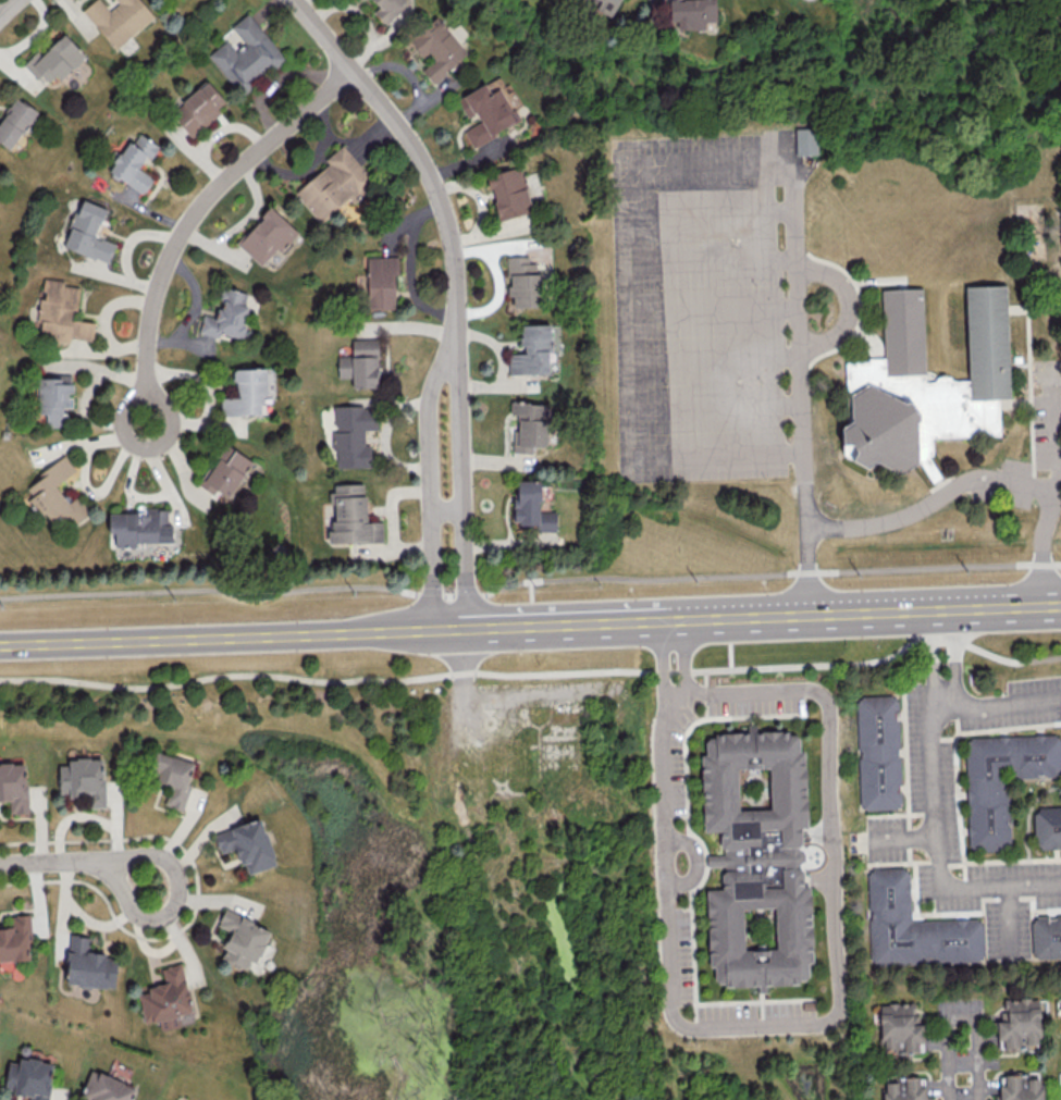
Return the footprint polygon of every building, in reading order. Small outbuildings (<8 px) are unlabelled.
[(141,0),(116,0),(118,3),(108,10),(100,0),(93,0),(82,9),(114,49),(154,17),(141,0)] [(377,7),(373,11),(384,24),(408,2),(406,0),(371,0),(377,7)] [(596,9),(612,17),(619,0),(600,0),(596,9)] [(714,0),(668,0),(668,20),(677,20),(677,29),(704,29),(704,21),(715,21),(714,0)] [(238,93),(284,58),(249,12),(231,25),(244,43),(234,50),(226,40),(208,53),(238,93)] [(432,83),(467,53),(437,17),(411,39),(430,62),(421,69),(432,83)] [(37,50),(24,62),(49,88),(84,54),(64,33),(41,54),(37,50)] [(191,136),(227,104),(207,80),(170,113),(191,136)] [(458,97),(467,117),(476,113),(480,121),(463,129),(471,146),(519,123),(503,88),(490,94),(485,84),(458,97)] [(11,150),(37,112),(16,97),(0,119),(0,142),(11,150)] [(109,171),(142,193),(153,178),(138,168),(146,155),(151,158),(159,145),(136,130),(109,171)] [(799,133),(800,161),(821,160),(819,133),(799,133)] [(294,191),(319,222),(348,198),(352,204),(376,184),(343,143),(325,158),(329,163),(294,191)] [(487,174),(498,220),(532,211),(520,166),(487,174)] [(64,247),(108,262),(115,243),(95,236),(105,207),(79,199),(64,247)] [(236,243),(260,266),(276,249),(280,252),(298,233),(269,205),(260,215),(261,216),(236,243)] [(507,296),(513,296),(513,307),(541,307),(540,272),(535,272),(535,263),(528,263),(528,255),(506,255),(507,296)] [(367,309),(395,309),(394,274),(398,274),(398,256),(366,256),(367,309)] [(92,339),(94,322),(75,319),(78,286),(66,285),(66,280),(43,277),(39,320),(41,320),(39,339),(69,342),(70,337),(92,339)] [(199,330),(242,339),(249,305),(245,304),(247,292),(222,287),(216,316),(203,314),(199,330)] [(849,368),(850,428),(844,432),(844,462),(872,479),(883,471),(904,483),(922,472),(937,494),(948,486),(933,466),(937,462),(936,445),(1004,443),(1003,406),(1013,406),(1010,293),(970,293),(971,385),(954,386),(952,382),(941,382),(940,386),(929,386),(926,294),(886,295),(887,364),(871,364),(871,368),(849,368)] [(548,373),(548,350),(551,350),(550,323),(521,324),(521,353),(508,353),(509,374),(548,373)] [(337,355),(338,378),(352,377),(352,387),(378,387),(377,338),(351,338),(351,355),(337,355)] [(262,414),(262,394),(273,394),(272,368),(235,368),(235,397),(220,397),(220,414),(262,414)] [(38,377),(38,413),(46,413),(46,426),(63,426),(63,407),(72,407),(72,394),(72,374),(49,373),(49,377),(38,377)] [(514,452),(532,453),(532,446),(549,446),(550,403),(510,402),(510,414),(515,414),(514,452)] [(371,467),(371,445),(364,445),(364,429),(377,429),(376,405),(334,406),(334,431),(332,431),(332,450),(335,450),(336,467),(371,467)] [(252,461),(226,444),(200,486),(216,496),(219,492),(229,498),(252,461)] [(88,514),(76,496),(67,502),(55,484),(76,470),(65,454),(37,474),(40,478),(27,487),(33,496),(28,499),(39,515),(45,511),(60,534),(88,514)] [(556,530),(555,511),(540,511),(540,480),(517,480),(517,499),(513,499),(513,523),(536,523),(536,530),(556,530)] [(383,541),(382,521),(366,521),(365,483),(330,484),(331,542),(383,541)] [(172,541),(172,524),(168,524),(167,507),(146,508),(146,512),(108,513),(109,533),(114,532),(115,546),(135,545),(135,542),(172,541)] [(857,695),(858,809),(899,809),(898,695),(857,695)] [(799,982),(765,985),(766,991),(757,991),(757,985),(724,986),(724,982),(717,982),(714,979),(714,966),(708,966),(706,889),(721,888),(720,874),(724,870),(724,865),(705,866),(705,854),(724,853),(723,849),(719,845),(719,830),(703,831),(700,754),(705,754),(704,741),(707,737),(714,737),(714,733),(747,731),(747,725),(755,725),(755,731),(788,730),(788,733),(794,733),(799,737),(799,750),(804,750),(807,827),(801,827),(802,843),(798,845),(798,850),(803,852),(804,860),(799,863),(799,867),(802,870),(803,886),(810,885),(812,962),(807,962),(807,976),(804,979),(798,979),(799,982)] [(1060,734),(964,737),(968,851),(1009,849),(1007,776),(1060,775),(1060,753),(1060,734)] [(196,763),(158,752),(150,779),(171,785),(165,805),(182,810),(196,763)] [(105,807),(104,757),(68,758),(68,764),(58,764),(59,796),(79,795),(79,807),(105,807)] [(27,763),(0,763),(0,800),(9,799),(9,813),(28,812),(27,763)] [(1034,848),(1060,848),(1060,806),(1033,807),(1034,848)] [(276,865),(262,818),(213,832),(219,853),(236,849),(240,865),(245,864),(247,873),(276,865)] [(910,920),(908,867),(867,867),(869,963),(983,961),(982,918),(910,920)] [(246,969),(250,960),(256,963),(271,929),(224,909),(217,926),(231,932),(220,957),(246,969)] [(31,960),(29,914),(11,914),(12,927),(0,928),(0,961),(31,960)] [(1032,958),(1060,957),(1060,915),(1031,916),(1032,958)] [(115,987),(117,957),(105,957),(106,952),(88,951),(89,935),(69,933),(66,985),(115,987)] [(164,983),(148,986),(149,991),(138,994),(144,1023),(158,1020),(160,1030),(180,1026),(177,1015),(192,1012),(182,963),(161,967),(164,983)] [(1002,999),(1003,1020),(996,1020),(997,1040),(1003,1040),(1003,1048),(1028,1047),(1028,1043),(1040,1042),(1038,997),(1002,999)] [(880,1003),(881,1051),(922,1050),(922,1014),(914,1014),(914,1002),(880,1003)] [(54,1062),(19,1057),(18,1062),(8,1060),(4,1091),(30,1095),(29,1099),(48,1099),(54,1062)] [(137,1087),(91,1068),(78,1099),(132,1099),(137,1087)] [(1030,1078),(1030,1072),(1004,1073),(1004,1084),(999,1084),(999,1099),(1043,1099),(1042,1078),(1030,1078)] [(924,1076),(893,1077),(893,1082),(883,1082),(883,1099),(925,1099),(924,1076)]
